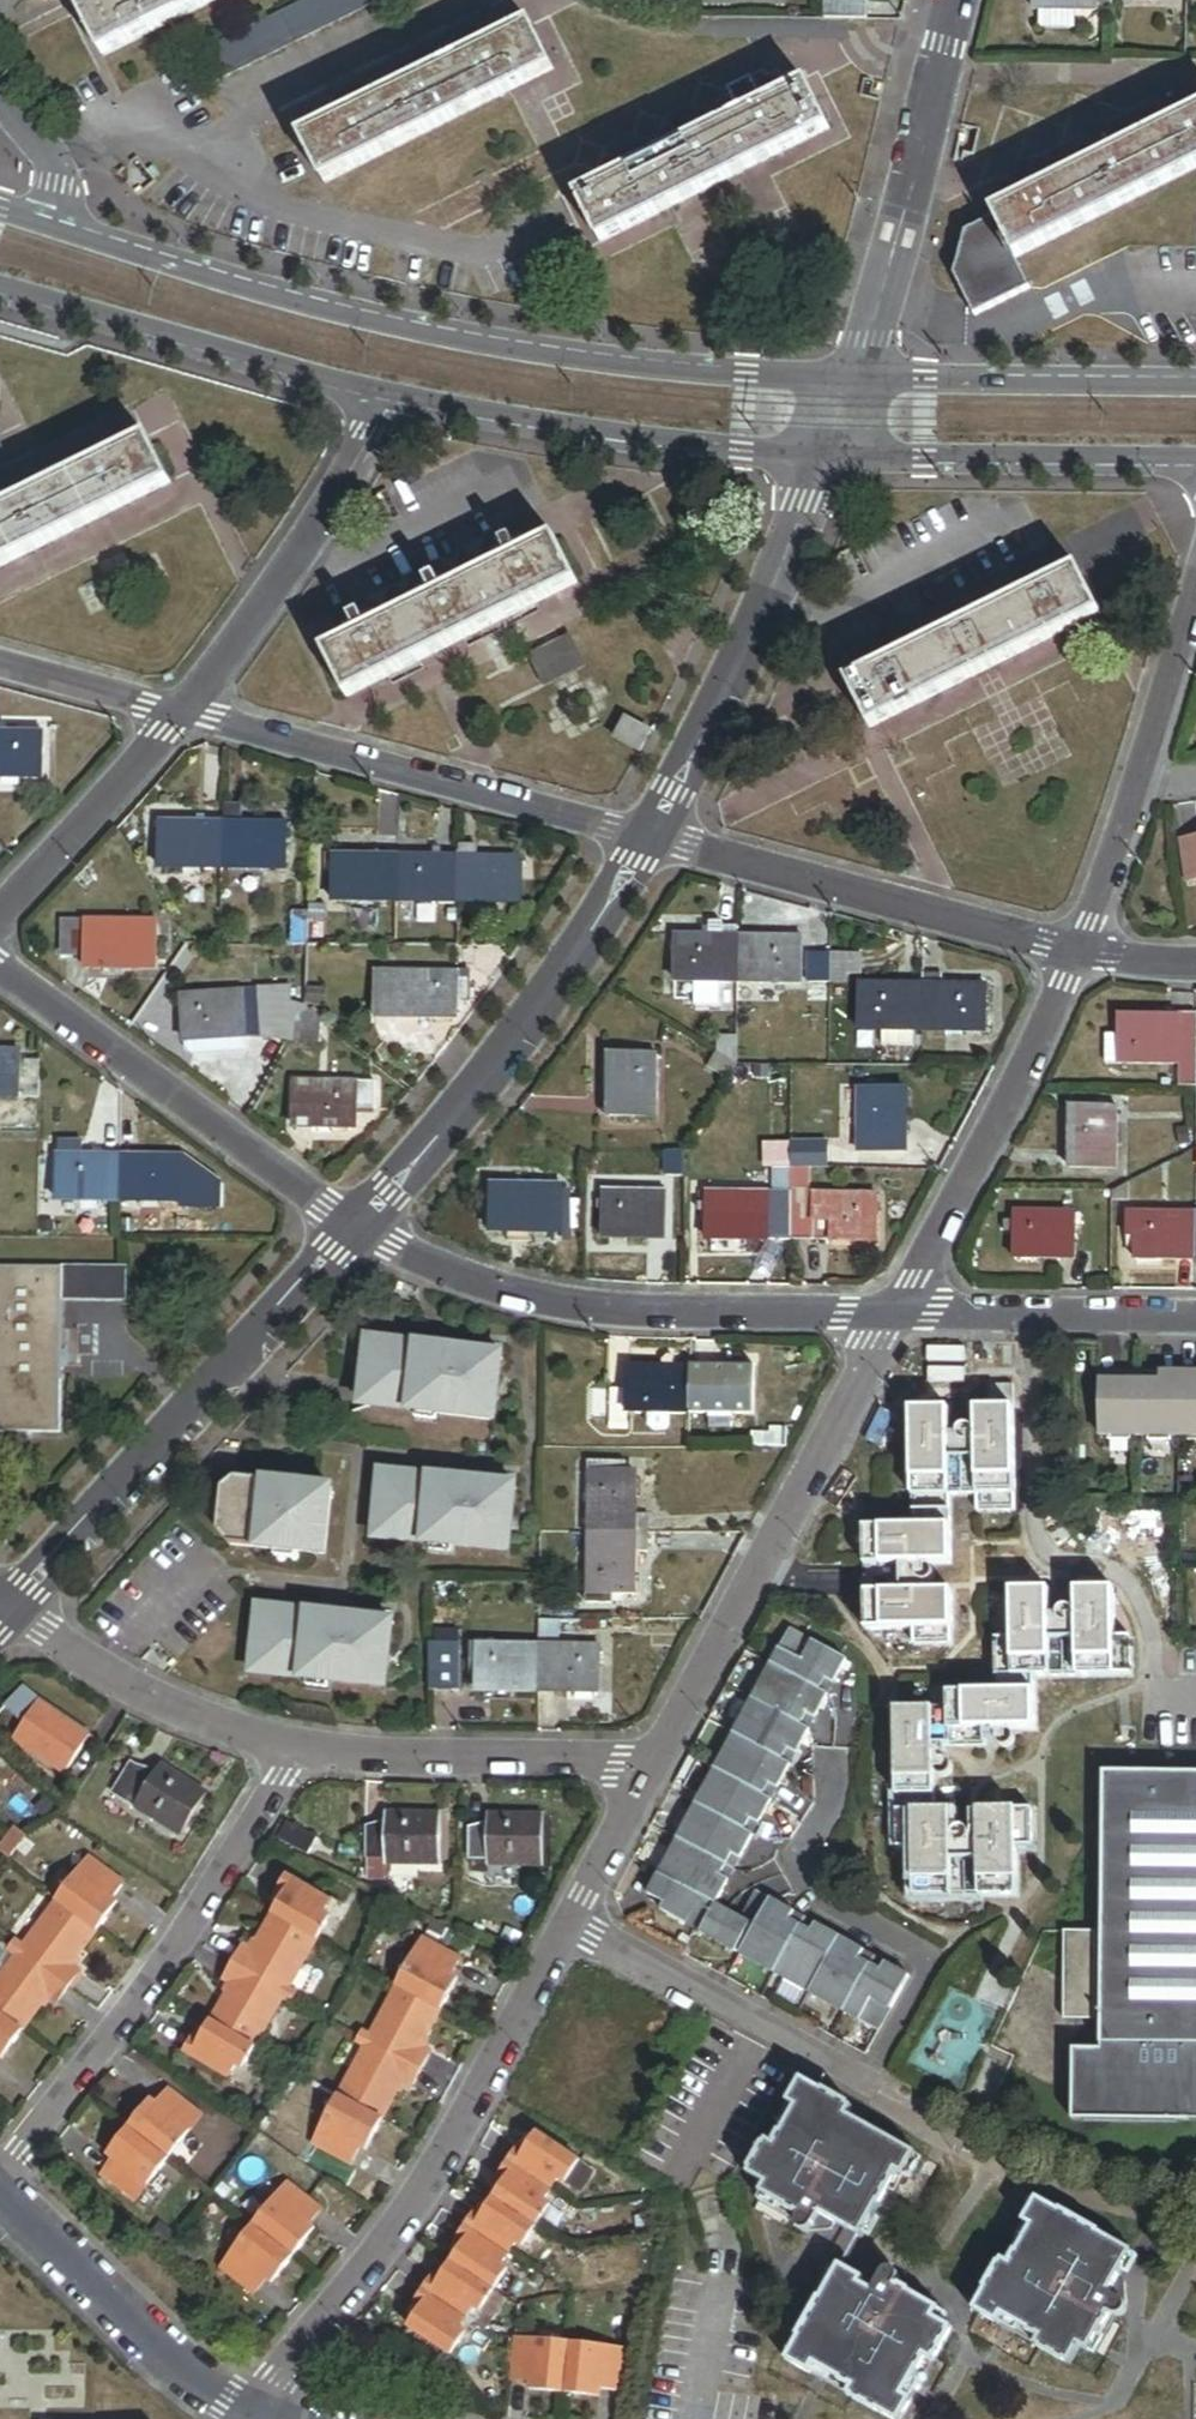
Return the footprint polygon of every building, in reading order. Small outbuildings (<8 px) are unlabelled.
[(81,5),(104,51),(213,0),(92,0),(81,5)] [(201,51),(214,80),(380,3),(379,0),(311,0),(201,51)] [(826,0),(827,22),(867,22),(867,0),(832,0),(826,0)] [(1037,9),(1046,9),(1082,9),(1100,10),(1100,0),(1037,0),(1037,9)] [(1082,9),(1046,9),(1046,30),(1082,31),(1082,9)] [(347,116),(301,138),(323,184),(554,74),(532,28),(487,50),(478,30),(459,39),(469,59),(427,79),(417,59),(399,67),(409,87),(366,108),(356,87),(337,96),(347,116)] [(631,177),(585,200),(608,246),(837,131),(814,85),(769,108),(758,88),(753,91),(749,92),(744,95),(740,97),(751,118),(709,138),(699,118),(694,122),(690,124),(686,125),(681,127),(691,147),(649,168),(639,147),(634,150),(625,154),(620,157),(631,177)] [(999,215),(1006,231),(964,252),(994,310),(1039,287),(1025,259),(1195,173),(1195,114),(1192,116),(1182,97),(1164,106),(1174,126),(1119,154),(1108,134),(1090,143),(1101,163),(1046,191),(1036,172),(1018,181),(1028,200),(999,215)] [(0,520),(0,576),(174,486),(151,442),(0,520)] [(0,444),(0,469),(10,464),(0,444)] [(555,544),(328,657),(350,702),(577,589),(555,544)] [(1078,576),(848,689),(871,734),(1100,620),(1078,576)] [(571,636),(528,656),(544,689),(587,668),(571,636)] [(641,755),(651,736),(627,723),(617,742),(641,755)] [(0,737),(0,783),(44,784),(45,738),(0,737)] [(243,810),(224,810),(223,825),(242,825),(243,810)] [(223,870),(223,825),(161,825),(161,870),(223,870)] [(242,825),(223,825),(223,870),(286,871),(286,826),(242,825)] [(1180,840),(1187,884),(1195,882),(1195,838),(1180,840)] [(395,907),(395,860),(333,860),(333,876),(333,907),(395,907)] [(457,907),(457,861),(395,860),(395,907),(457,907)] [(474,861),(457,861),(457,907),(520,907),(521,861),(474,861)] [(307,950),(308,918),(290,919),(290,950),(307,950)] [(87,961),(88,924),(63,924),(63,961),(87,961)] [(156,925),(88,924),(87,961),(87,971),(156,972),(156,925)] [(741,938),(741,932),(724,932),(724,928),(720,928),(715,928),(715,938),(741,938)] [(720,985),(740,985),(741,938),(715,938),(677,937),(676,984),(695,984),(720,985)] [(741,938),(740,985),(799,986),(800,939),(772,939),(741,938)] [(831,984),(831,956),(808,955),(807,984),(831,984)] [(863,956),(831,956),(831,984),(847,984),(847,976),(862,976),(863,956)] [(376,974),(375,1020),(457,1021),(457,1005),(469,1005),(469,974),(376,974)] [(720,985),(695,984),(695,1007),(719,1008),(720,985)] [(923,1033),(924,988),(901,987),(862,987),(862,1032),(923,1033)] [(945,988),(924,988),(923,1033),(988,1033),(988,988),(945,988)] [(291,1008),(290,992),(259,994),(263,1040),(287,1042),(306,1010),(306,1008),(291,1008)] [(259,994),(243,995),(246,1041),(263,1040),(259,994)] [(243,995),(183,998),(185,1044),(246,1041),(243,995)] [(321,1023),(306,1010),(287,1042),(321,1046),(321,1023)] [(1182,1023),(1181,1069),(1181,1091),(1195,1091),(1195,1019),(1161,1018),(1161,1022),(1182,1023)] [(1152,1022),(1121,1022),(1121,1040),(1120,1068),(1181,1069),(1182,1023),(1161,1022),(1152,1022)] [(1121,1040),(1108,1040),(1108,1068),(1120,1068),(1121,1040)] [(246,1041),(185,1044),(186,1051),(193,1058),(247,1055),(246,1041)] [(21,1102),(21,1100),(22,1063),(22,1055),(0,1055),(0,1102),(21,1102)] [(736,1066),(717,1056),(709,1069),(728,1080),(736,1066)] [(659,1059),(600,1059),(600,1100),(600,1120),(659,1120),(659,1059)] [(40,1063),(22,1063),(21,1100),(40,1100),(40,1063)] [(357,1114),(357,1086),(296,1085),(296,1112),(312,1113),(312,1131),(356,1132),(357,1114)] [(376,1087),(357,1086),(357,1114),(376,1114),(376,1087)] [(907,1094),(859,1094),(859,1155),(907,1155),(907,1094)] [(600,1120),(600,1100),(596,1100),(591,1105),(591,1115),(596,1120),(600,1120)] [(1119,1112),(1073,1111),(1072,1171),(1118,1172),(1119,1112)] [(312,1113),(296,1112),(295,1131),(312,1131),(312,1113)] [(121,1205),(121,1158),(86,1157),(86,1141),(61,1141),(59,1203),(121,1205)] [(807,1150),(795,1150),(795,1168),(807,1168),(807,1150)] [(688,1155),(671,1154),(671,1179),(688,1179),(688,1155)] [(227,1190),(184,1159),(121,1158),(121,1205),(184,1206),(184,1210),(227,1211),(227,1190)] [(792,1240),(793,1171),(770,1171),(769,1195),(769,1241),(792,1241),(792,1240)] [(816,1171),(793,1171),(792,1240),(834,1240),(834,1222),(815,1222),(816,1196),(816,1171)] [(1128,1202),(1128,1186),(1113,1194),(1113,1202),(1128,1202)] [(566,1188),(496,1188),(496,1234),(565,1235),(566,1188)] [(674,1195),(607,1194),(607,1241),(673,1241),(674,1195)] [(707,1214),(707,1194),(698,1194),(698,1214),(707,1214)] [(769,1241),(769,1195),(707,1194),(707,1214),(707,1240),(769,1241)] [(834,1222),(834,1240),(877,1241),(878,1196),(816,1196),(815,1222),(834,1222)] [(1077,1216),(1016,1216),(1016,1261),(1076,1262),(1077,1216)] [(1136,1216),(1128,1216),(1128,1240),(1135,1240),(1136,1216)] [(1195,1261),(1195,1217),(1136,1216),(1135,1240),(1135,1263),(1195,1264),(1195,1261)] [(54,1217),(42,1217),(42,1235),(54,1236),(54,1217)] [(64,1270),(0,1268),(0,1435),(64,1437),(65,1383),(62,1383),(64,1305),(64,1270)] [(129,1271),(64,1270),(64,1305),(128,1306),(129,1271)] [(366,1355),(368,1355),(364,1391),(361,1390),(360,1406),(495,1422),(502,1355),(368,1340),(366,1355)] [(676,1359),(671,1359),(666,1364),(666,1368),(676,1369),(676,1359)] [(672,1413),(693,1414),(693,1369),(676,1369),(666,1368),(630,1368),(629,1392),(629,1413),(652,1413),(672,1413)] [(693,1369),(693,1414),(716,1414),(732,1414),(754,1414),(754,1369),(693,1369)] [(1161,1377),(1161,1386),(1121,1386),(1121,1377),(1101,1377),(1101,1439),(1110,1439),(1110,1444),(1133,1444),(1133,1440),(1150,1440),(1150,1444),(1173,1444),(1173,1440),(1190,1440),(1190,1445),(1195,1445),(1195,1377),(1161,1377)] [(912,1414),(914,1531),(865,1532),(867,1633),(916,1632),(917,1649),(952,1649),(952,1595),(927,1595),(927,1566),(951,1565),(950,1499),(979,1499),(979,1515),(1015,1514),(1014,1412),(1013,1388),(990,1388),(991,1413),(979,1413),(979,1438),(948,1438),(947,1413),(912,1414)] [(629,1413),(629,1392),(613,1392),(613,1424),(629,1424),(629,1413)] [(671,1427),(672,1413),(652,1413),(652,1427),(656,1431),(667,1431),(671,1427)] [(732,1414),(716,1414),(716,1424),(732,1424),(732,1414)] [(752,1434),(752,1447),(786,1448),(786,1429),(770,1429),(770,1434),(752,1434)] [(626,1463),(589,1463),(589,1473),(626,1473),(626,1463)] [(589,1473),(589,1533),(637,1532),(637,1516),(637,1473),(626,1473),(589,1473)] [(510,1552),(516,1486),(381,1474),(380,1488),(381,1488),(378,1523),(376,1523),(375,1540),(510,1552)] [(231,1547),(237,1481),(223,1491),(219,1534),(231,1547)] [(332,1490),(237,1481),(231,1547),(325,1556),(332,1490)] [(650,1516),(637,1516),(637,1532),(650,1532),(650,1516)] [(637,1532),(589,1533),(590,1594),(619,1594),(637,1594),(637,1551),(637,1532)] [(650,1532),(637,1532),(637,1551),(650,1551),(650,1532)] [(1114,1595),(1077,1595),(1077,1620),(1049,1620),(1048,1594),(1012,1595),(1013,1643),(996,1643),(996,1696),(948,1697),(948,1713),(897,1714),(899,1852),(915,1851),(916,1900),(1017,1898),(1016,1850),(1032,1849),(1031,1813),(979,1814),(979,1839),(951,1839),(951,1815),(934,1815),(934,1781),(953,1781),(953,1764),(944,1765),(944,1750),(986,1749),(986,1744),(997,1744),(997,1752),(1017,1752),(1017,1732),(1035,1732),(1035,1679),(1132,1677),(1132,1643),(1114,1643),(1114,1595)] [(260,1675),(267,1609),(259,1608),(257,1623),(259,1623),(255,1659),(253,1658),(251,1674),(260,1675)] [(386,1689),(393,1623),(267,1609),(260,1675),(386,1689)] [(559,1621),(541,1621),(541,1646),(559,1646),(559,1621)] [(715,1906),(848,1663),(792,1633),(648,1897),(666,1907),(661,1914),(880,2034),(910,1978),(756,1894),(742,1921),(715,1906)] [(462,1644),(432,1644),(433,1692),(463,1692),(462,1644)] [(474,1693),(542,1692),(541,1646),(474,1647),(474,1693)] [(559,1646),(541,1646),(542,1692),(601,1692),(601,1646),(559,1646)] [(93,1738),(40,1697),(24,1685),(9,1704),(29,1720),(19,1733),(67,1771),(93,1738)] [(135,1807),(156,1777),(133,1762),(113,1792),(135,1807)] [(156,1777),(135,1807),(182,1839),(210,1797),(163,1766),(156,1777)] [(1103,1775),(1102,1938),(1095,1938),(1096,1934),(1064,1934),(1063,2022),(1095,2022),(1095,2017),(1101,2017),(1101,2053),(1073,2053),(1073,2123),(1195,2123),(1195,1775),(1103,1775)] [(384,1829),(384,1858),(384,1864),(440,1865),(440,1816),(384,1816),(384,1829)] [(487,1829),(487,1859),(487,1866),(543,1866),(542,1817),(487,1817),(487,1829)] [(317,1840),(287,1824),(279,1840),(309,1856),(317,1840)] [(15,1828),(0,1846),(0,1853),(9,1861),(28,1839),(15,1828)] [(366,1858),(384,1858),(384,1829),(366,1829),(366,1858)] [(469,1859),(487,1859),(487,1829),(469,1829),(469,1859)] [(0,1977),(0,2060),(2,2062),(49,1998),(58,2005),(83,1972),(74,1966),(99,1932),(120,1904),(115,1900),(126,1885),(89,1858),(0,1977)] [(384,1858),(366,1858),(366,1882),(384,1882),(384,1864),(384,1858)] [(282,1902),(292,1886),(284,1882),(275,1898),(282,1902)] [(329,1908),(292,1886),(282,1902),(272,1920),(317,1947),(330,1925),(322,1920),(329,1908)] [(317,1947),(272,1920),(251,1956),(243,1951),(233,1969),(286,2000),(317,1947)] [(424,1942),(398,1990),(443,2014),(454,1995),(448,1992),(453,1983),(463,1964),(424,1942)] [(255,2054),(286,2000),(233,1969),(223,1987),(232,1992),(211,2028),(255,2054)] [(459,1986),(453,1983),(448,1992),(454,1995),(459,1986)] [(398,1990),(368,2045),(422,2075),(432,2057),(423,2052),(443,2014),(398,1990)] [(200,2047),(192,2061),(229,2082),(235,2071),(243,2075),(255,2054),(211,2028),(200,2047)] [(185,2057),(192,2061),(200,2047),(193,2043),(185,2057)] [(368,2045),(338,2100),(383,2124),(403,2088),(412,2093),(422,2075),(368,2045)] [(870,2120),(805,2082),(792,2104),(800,2109),(788,2130),(780,2126),(751,2176),(768,2186),(763,2195),(785,2207),(781,2214),(797,2223),(794,2228),(793,2232),(793,2233),(793,2234),(793,2236),(794,2237),(795,2238),(795,2239),(797,2240),(798,2240),(799,2241),(800,2241),(801,2241),(802,2241),(803,2241),(804,2241),(805,2240),(807,2239),(808,2238),(808,2237),(809,2237),(820,2216),(861,2239),(915,2145),(893,2132),(888,2140),(866,2127),(870,2120)] [(166,2097),(153,2115),(147,2124),(140,2119),(128,2136),(168,2166),(200,2123),(166,2097)] [(383,2124),(338,2100),(312,2148),(351,2169),(362,2150),(365,2143),(371,2146),(383,2124)] [(147,2124),(153,2115),(147,2111),(140,2119),(147,2124)] [(168,2166),(128,2136),(115,2154),(120,2158),(114,2168),(101,2184),(135,2209),(168,2166)] [(571,2187),(585,2165),(541,2136),(529,2154),(519,2169),(510,2184),(487,2219),(477,2234),(467,2249),(444,2284),(434,2299),(425,2314),(413,2332),(456,2361),(470,2339),(464,2335),(479,2312),(486,2316),(513,2274),(507,2270),(522,2247),(529,2252),(556,2209),(549,2205),(564,2182),(571,2187)] [(365,2143),(362,2150),(367,2153),(371,2146),(365,2143)] [(512,2164),(519,2169),(529,2154),(522,2149),(512,2164)] [(120,2158),(115,2154),(108,2163),(114,2168),(120,2158)] [(502,2179),(510,2184),(519,2169),(512,2164),(502,2179)] [(290,2188),(257,2231),(299,2262),(313,2244),(305,2238),(311,2229),(324,2213),(290,2188)] [(1013,2246),(975,2312),(998,2325),(1002,2317),(1023,2329),(1019,2337),(1069,2366),(1079,2348),(1088,2353),(1101,2331),(1107,2335),(1116,2319),(1122,2323),(1124,2323),(1127,2323),(1128,2323),(1129,2323),(1131,2322),(1132,2321),(1133,2320),(1133,2319),(1134,2317),(1134,2316),(1134,2315),(1134,2314),(1134,2312),(1133,2310),(1132,2309),(1131,2308),(1130,2308),(1109,2296),(1132,2255),(1038,2201),(1025,2224),(1033,2228),(1021,2250),(1013,2246)] [(469,2229),(477,2234),(487,2219),(479,2214),(469,2229)] [(319,2235),(311,2229),(305,2238),(313,2244),(319,2235)] [(460,2244),(467,2249),(477,2234),(469,2229),(460,2244)] [(299,2262),(257,2231),(224,2275),(259,2301),(271,2285),(277,2276),(285,2282),(299,2262)] [(893,2273),(881,2294),(840,2271),(786,2365),(809,2378),(813,2370),(835,2383),(831,2391),(880,2418),(902,2418),(909,2406),(902,2401),(914,2380),(921,2384),(950,2334),(933,2324),(938,2315),(916,2303),(920,2296),(904,2287),(908,2282),(908,2280),(909,2279),(909,2278),(909,2277),(909,2276),(908,2275),(908,2274),(908,2273),(907,2272),(907,2271),(906,2271),(905,2270),(904,2269),(902,2269),(901,2269),(900,2269),(898,2269),(896,2270),(895,2270),(894,2271),(894,2272),(893,2273)] [(277,2276),(271,2285),(278,2291),(285,2282),(277,2276)] [(427,2295),(434,2299),(444,2284),(437,2280),(427,2295)] [(418,2309),(425,2314),(434,2299),(427,2295),(418,2309)] [(631,2353),(522,2344),(518,2389),(538,2390),(548,2391),(548,2399),(596,2403),(597,2394),(608,2395),(628,2397),(631,2353)] [(548,2391),(538,2390),(537,2398),(548,2399),(548,2391)] [(597,2394),(596,2403),(608,2404),(608,2395),(597,2394)]
